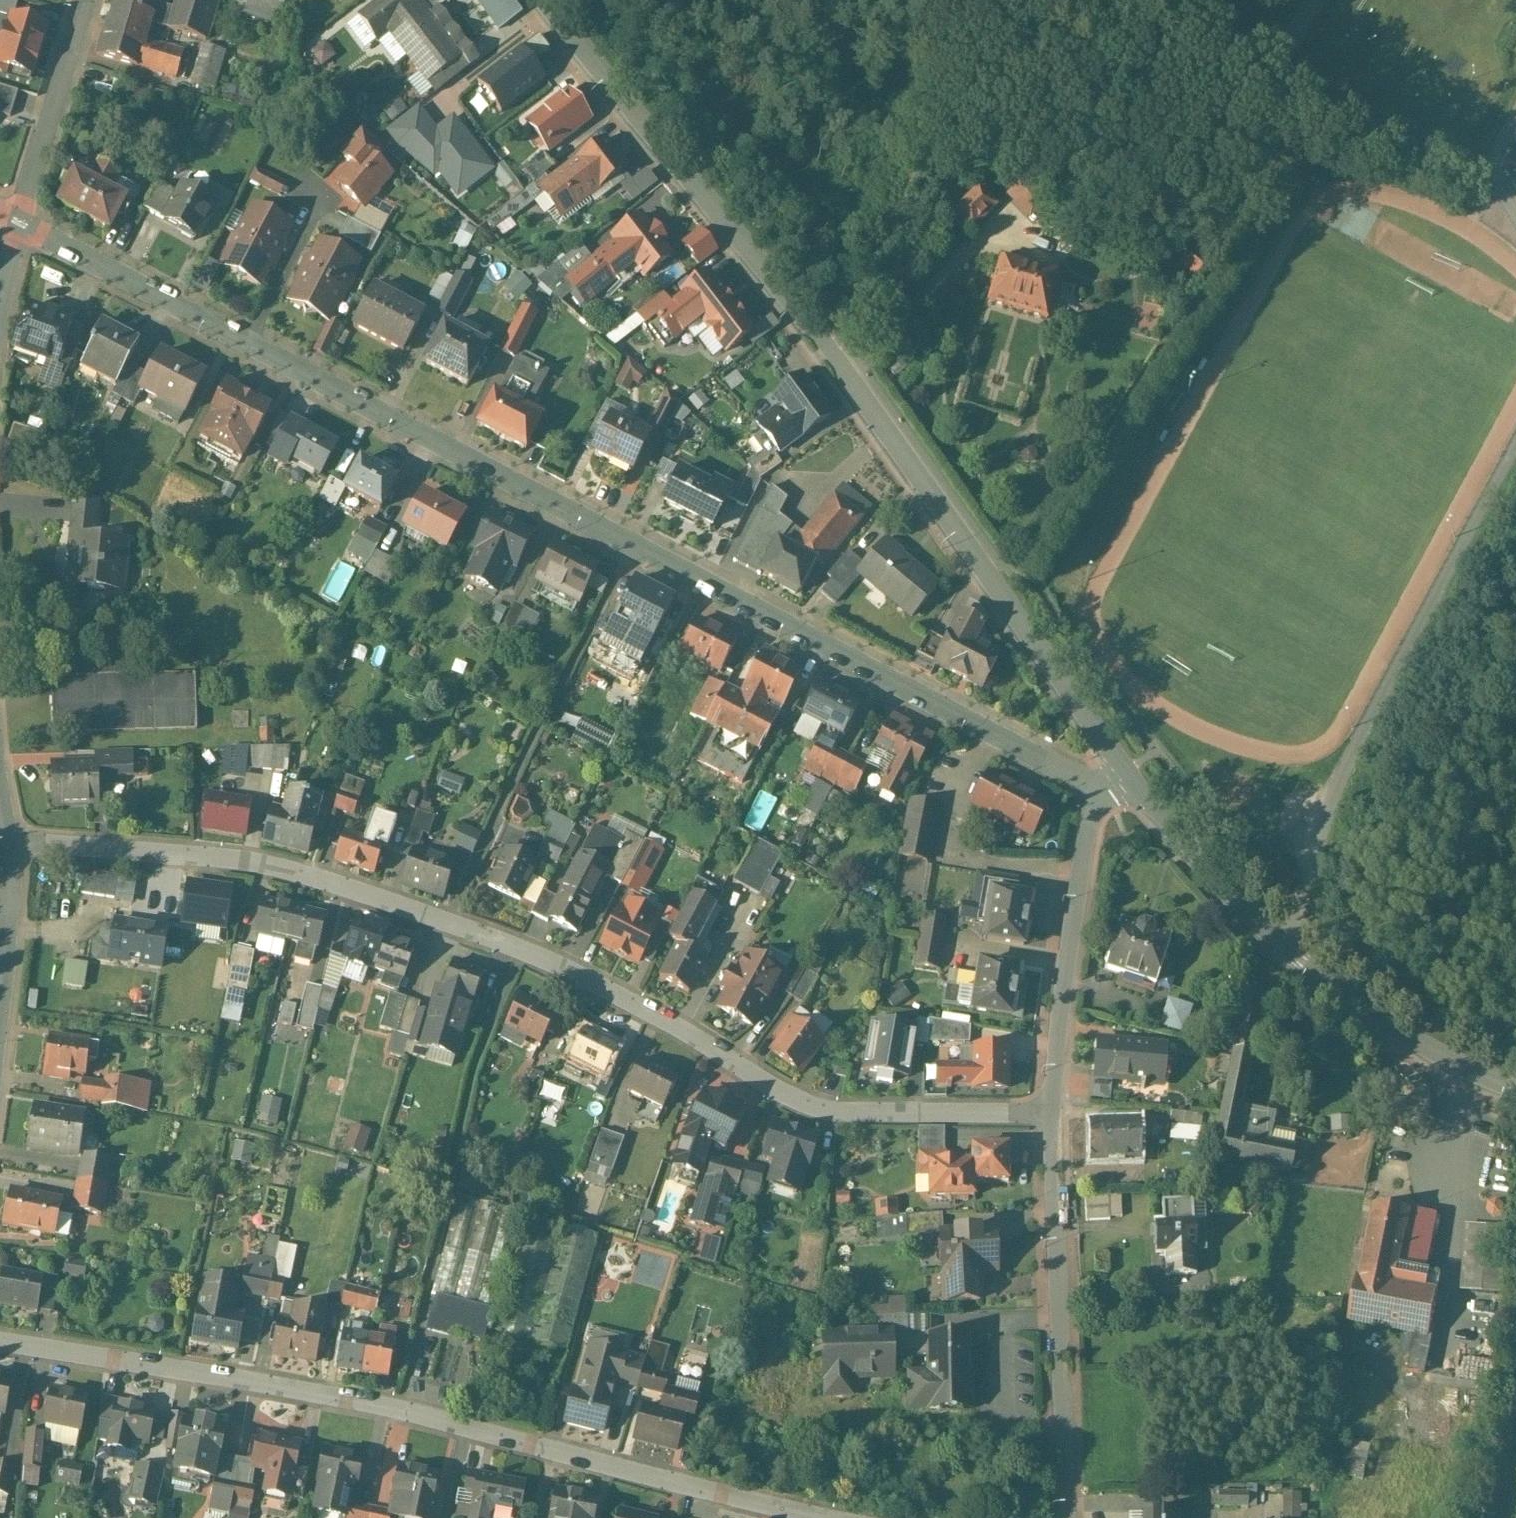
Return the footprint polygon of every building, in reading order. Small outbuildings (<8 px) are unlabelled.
[(12,17),(12,16),(13,17),(18,0),(0,0),(0,14),(12,17)] [(111,17),(110,16),(98,55),(137,67),(138,66),(145,41),(150,23),(168,28),(173,9),(156,4),(157,0),(116,0),(111,17)] [(173,9),(168,28),(167,28),(206,40),(217,0),(176,0),(173,9)] [(357,16),(377,41),(389,32),(427,82),(461,56),(429,14),(422,5),(423,4),(420,0),(378,0),(357,16)] [(423,4),(422,5),(429,14),(447,0),(420,0),(423,4)] [(512,0),(474,0),(497,31),(521,12),(512,0)] [(12,16),(12,17),(5,40),(0,38),(0,71),(7,73),(8,68),(31,75),(46,27),(13,17),(12,16)] [(522,49),(532,63),(550,50),(539,36),(522,49)] [(183,52),(145,41),(138,66),(176,77),(183,52)] [(324,43),(312,53),(321,65),(334,56),(324,43)] [(225,51),(202,44),(191,82),(214,89),(225,51)] [(501,111),(544,78),(532,63),(522,49),(478,81),(501,111)] [(461,56),(427,82),(435,92),(469,66),(461,56)] [(31,75),(8,68),(7,73),(7,74),(6,78),(28,85),(31,75)] [(97,69),(91,92),(110,96),(116,73),(97,69)] [(0,85),(0,113),(10,116),(18,91),(0,85)] [(568,92),(526,124),(548,151),(590,120),(568,92)] [(391,129),(403,145),(430,125),(418,109),(391,129)] [(433,173),(438,168),(458,195),(491,169),(452,120),(436,133),(430,125),(403,145),(433,173)] [(364,130),(342,155),(353,165),(337,184),(360,204),(362,206),(364,205),(369,198),(375,198),(379,193),(379,187),(390,174),(373,159),(383,147),(364,130)] [(605,139),(578,159),(599,187),(607,181),(613,189),(623,181),(617,173),(626,166),(605,139)] [(553,167),(543,154),(524,170),(534,182),(553,167)] [(88,179),(73,172),(73,173),(66,170),(57,189),(63,193),(58,204),(83,217),(109,166),(98,160),(88,179)] [(578,160),(540,188),(561,215),(599,187),(578,160)] [(120,171),(109,166),(83,217),(109,230),(115,219),(121,222),(132,203),(125,199),(126,198),(111,191),(120,171)] [(284,184),(255,169),(250,179),(279,194),(284,184)] [(1027,179),(1010,195),(1019,205),(1020,204),(1035,189),(1027,179)] [(158,183),(144,209),(164,220),(178,194),(158,183)] [(215,204),(183,186),(178,194),(164,220),(179,228),(177,232),(194,242),(215,204)] [(978,187),(954,210),(972,228),(996,205),(978,187)] [(1035,189),(1020,204),(1030,214),(1045,199),(1035,189)] [(517,197),(505,207),(512,216),(524,206),(517,197)] [(389,218),(364,205),(362,206),(360,204),(352,219),(348,217),(348,218),(380,235),(389,218)] [(290,225),(253,206),(237,235),(279,257),(284,247),(282,240),(290,225)] [(618,249),(609,256),(605,250),(598,255),(615,276),(630,264),(643,280),(676,261),(642,212),(608,237),(618,249)] [(380,235),(348,218),(339,236),(371,253),(380,235)] [(702,224),(681,237),(696,264),(718,251),(702,224)] [(279,257),(237,235),(222,265),(237,272),(239,280),(246,277),(259,284),(267,269),(274,267),(279,257)] [(340,247),(334,249),(320,241),(312,256),(306,258),(301,268),(342,290),(357,261),(342,253),(340,247)] [(571,276),(565,281),(573,290),(583,303),(616,277),(615,276),(598,255),(571,276)] [(1059,275),(1001,258),(988,302),(1046,319),(1059,275)] [(559,261),(536,279),(560,300),(573,290),(565,281),(571,276),(559,261)] [(342,290),(301,268),(295,278),(297,285),(290,300),(303,307),(305,313),(311,311),(327,319),(342,290)] [(519,271),(506,285),(519,297),(532,283),(519,271)] [(454,278),(442,272),(438,280),(449,286),(453,278),(454,278)] [(708,274),(682,293),(702,319),(708,327),(734,308),(708,274)] [(449,286),(437,309),(451,317),(468,286),(453,278),(449,286)] [(423,313),(373,287),(353,325),(402,351),(423,313)] [(662,293),(637,312),(656,338),(667,330),(654,314),(669,303),(662,293)] [(669,303),(654,314),(667,330),(674,340),(702,319),(682,293),(669,303)] [(539,300),(529,295),(524,305),(534,310),(539,300)] [(72,322),(29,307),(14,349),(55,364),(57,364),(64,342),(72,322)] [(518,314),(500,349),(514,356),(533,321),(518,314)] [(139,341),(102,322),(90,344),(93,345),(81,367),(116,385),(127,364),(139,341)] [(340,325),(334,322),(327,323),(323,331),(334,336),(340,325)] [(487,348),(444,325),(423,363),(467,386),(487,348)] [(334,336),(323,331),(314,349),(325,355),(334,336)] [(64,342),(57,364),(55,364),(52,373),(65,377),(76,346),(64,342)] [(204,375),(160,352),(149,374),(141,389),(142,390),(158,399),(159,399),(161,394),(185,407),(183,412),(184,412),(204,375)] [(626,356),(613,383),(632,393),(646,366),(626,356)] [(547,372),(518,357),(498,395),(528,410),(547,372)] [(116,385),(112,393),(122,399),(138,369),(127,364),(116,385)] [(138,369),(122,399),(134,405),(142,390),(141,389),(149,374),(138,369)] [(801,375),(774,395),(788,414),(783,418),(775,407),(756,421),(779,452),(830,414),(801,375)] [(269,408),(226,385),(213,410),(214,410),(200,436),(241,458),(251,439),(253,440),(259,428),(259,427),(269,408)] [(498,395),(493,392),(477,424),(524,449),(541,417),(528,410),(498,395)] [(667,392),(649,427),(663,434),(678,402),(667,392)] [(185,407),(161,394),(159,399),(158,399),(152,409),(179,423),(184,412),(183,412),(185,407)] [(280,413),(264,444),(274,449),(275,449),(292,419),(280,413)] [(336,444),(299,424),(299,422),(292,418),(292,419),(275,449),(274,449),(319,474),(336,444)] [(648,437),(610,418),(592,452),(630,471),(648,437)] [(241,458),(200,436),(197,442),(238,464),(241,458)] [(774,452),(751,468),(758,479),(781,463),(774,452)] [(397,478),(360,458),(344,488),(380,508),(397,478)] [(751,468),(734,502),(746,508),(760,481),(758,479),(751,468)] [(711,487),(679,470),(663,502),(710,527),(731,488),(715,480),(711,487)] [(870,507),(842,484),(834,494),(862,517),(870,507)] [(834,494),(801,533),(778,515),(787,499),(771,486),(733,561),(759,575),(760,572),(777,581),(775,584),(795,594),(797,592),(799,592),(815,562),(821,566),(862,517),(834,494)] [(463,515),(423,493),(404,527),(445,548),(463,515)] [(99,500),(74,497),(71,521),(96,526),(99,500)] [(491,512),(475,546),(479,548),(465,576),(497,592),(511,564),(515,566),(517,563),(532,532),(518,525),(520,521),(507,515),(505,519),(491,512)] [(386,529),(367,518),(357,536),(377,546),(386,529)] [(78,552),(75,580),(69,579),(66,614),(64,614),(63,616),(81,618),(84,589),(124,593),(130,540),(95,536),(96,526),(71,521),(68,551),(78,552)] [(377,546),(357,536),(349,551),(369,562),(375,550),(377,546)] [(903,554),(885,539),(863,565),(857,572),(911,618),(937,588),(901,557),(903,554)] [(580,558),(556,545),(536,582),(554,591),(558,585),(580,597),(596,567),(594,565),(595,562),(582,555),(580,558)] [(399,562),(375,550),(369,562),(365,570),(389,582),(399,562)] [(847,551),(826,576),(839,586),(853,569),(857,572),(863,565),(847,551)] [(515,566),(511,564),(497,592),(497,594),(514,602),(531,571),(517,563),(515,566)] [(672,600),(635,580),(613,621),(650,641),(672,600)] [(537,619),(524,612),(511,637),(524,644),(537,619)] [(962,614),(953,631),(952,631),(946,642),(935,664),(936,664),(981,688),(999,655),(973,642),(982,625),(962,614)] [(737,641),(696,620),(680,652),(720,673),(737,641)] [(946,642),(929,633),(909,664),(930,675),(936,664),(935,664),(946,642)] [(661,651),(641,640),(626,670),(645,681),(661,651)] [(789,661),(764,648),(744,686),(745,687),(782,707),(783,707),(800,674),(786,666),(789,661)] [(476,682),(486,692),(499,678),(490,669),(476,682)] [(195,675),(52,679),(53,733),(197,729),(195,675)] [(709,679),(690,715),(706,723),(725,687),(709,679)] [(607,755),(617,734),(581,718),(593,693),(570,682),(549,728),(607,755)] [(743,691),(730,684),(727,688),(725,687),(706,723),(717,729),(758,751),(760,751),(778,716),(782,707),(745,687),(743,691)] [(859,705),(819,684),(803,716),(825,728),(842,737),(859,705)] [(932,737),(893,716),(872,755),(873,755),(876,751),(895,760),(886,776),(882,774),(880,776),(885,778),(879,790),(898,800),(932,737)] [(825,728),(804,768),(819,776),(828,760),(829,760),(834,751),(842,737),(825,728)] [(758,751),(717,729),(700,761),(742,783),(758,751)] [(289,747),(248,748),(247,767),(287,771),(289,747)] [(131,751),(97,751),(97,762),(97,763),(98,778),(101,778),(127,777),(127,776),(148,775),(147,762),(131,762),(131,751)] [(829,760),(828,760),(819,776),(835,785),(839,777),(838,776),(848,757),(838,751),(834,751),(829,760)] [(867,767),(848,757),(838,776),(839,777),(847,781),(844,788),(853,793),(867,767)] [(97,762),(51,764),(53,805),(95,804),(99,804),(99,803),(98,778),(97,763),(97,762)] [(443,769),(438,783),(460,791),(465,776),(443,769)] [(1047,805),(988,773),(972,804),(1031,835),(1047,805)] [(112,803),(112,782),(103,782),(102,782),(101,780),(101,778),(98,778),(99,803),(108,803),(112,803)] [(363,787),(344,780),(339,792),(359,799),(363,787)] [(359,799),(339,792),(334,807),(353,814),(359,799)] [(304,797),(292,793),(287,812),(274,808),(264,842),(305,853),(320,798),(305,794),(304,797)] [(230,799),(209,796),(203,829),(244,836),(250,803),(245,802),(246,797),(231,794),(230,799)] [(932,860),(942,802),(910,796),(899,854),(932,860)] [(133,815),(122,808),(113,821),(124,828),(133,815)] [(575,824),(549,811),(543,822),(552,826),(548,835),(566,844),(575,824)] [(396,821),(373,813),(364,839),(383,845),(383,846),(387,848),(396,821)] [(451,842),(472,850),(480,830),(459,822),(451,842)] [(424,829),(411,824),(408,832),(409,832),(401,854),(411,857),(413,851),(415,851),(424,829)] [(557,898),(548,917),(549,917),(576,931),(605,876),(620,884),(642,842),(625,833),(621,840),(594,827),(557,898)] [(364,839),(345,832),(335,861),(373,873),(383,846),(383,845),(364,839)] [(566,844),(548,835),(539,853),(557,862),(566,844)] [(782,853),(756,838),(733,881),(760,895),(782,853)] [(642,842),(620,884),(634,891),(634,890),(639,892),(648,874),(649,875),(661,852),(642,842)] [(536,864),(505,849),(488,886),(519,900),(536,864)] [(415,851),(413,851),(411,857),(402,884),(441,897),(452,864),(415,851)] [(910,869),(931,869),(931,859),(910,859),(910,869)] [(120,876),(85,871),(81,894),(116,899),(120,876)] [(649,875),(648,874),(639,892),(665,906),(675,888),(649,875)] [(723,892),(697,877),(689,893),(692,895),(693,893),(716,906),(723,892)] [(230,887),(188,881),(182,922),(224,929),(230,887)] [(543,890),(531,913),(547,921),(549,917),(548,917),(557,898),(543,890)] [(639,892),(634,890),(634,891),(605,946),(637,962),(666,906),(665,906),(639,892)] [(1031,898),(992,891),(984,939),(1023,945),(1031,898)] [(692,895),(669,939),(677,944),(678,943),(692,950),(716,906),(693,893),(692,895)] [(294,907),(264,900),(256,932),(286,939),(294,907)] [(324,914),(294,907),(286,939),(286,940),(298,942),(294,958),(311,962),(315,946),(316,946),(324,914)] [(945,918),(924,915),(919,940),(941,944),(945,918)] [(387,928),(358,918),(344,957),(374,968),(385,936),(387,928)] [(1137,926),(1121,921),(1112,949),(1107,951),(1105,959),(1107,963),(1106,967),(1156,983),(1171,937),(1154,932),(1154,931),(1151,925),(1143,922),(1137,925),(1137,926)] [(167,930),(114,922),(113,931),(108,930),(104,933),(102,941),(99,941),(95,944),(93,955),(96,960),(110,962),(110,960),(161,967),(167,930)] [(414,947),(385,936),(374,968),(403,978),(414,947)] [(941,944),(919,940),(915,965),(937,969),(941,944)] [(692,950),(678,943),(677,944),(659,977),(688,993),(707,958),(692,950)] [(254,952),(233,947),(225,991),(246,995),(254,952)] [(785,974),(747,954),(737,973),(732,971),(732,970),(730,970),(729,971),(730,971),(729,974),(720,976),(723,985),(722,987),(721,986),(720,988),(722,989),(727,991),(718,1008),(729,1014),(730,1015),(731,1015),(739,1019),(740,1021),(741,1020),(752,1026),(765,1001),(769,1003),(772,998),(773,998),(785,974)] [(84,983),(88,960),(65,957),(61,979),(84,983)] [(484,973),(453,962),(442,989),(442,991),(472,1002),(473,1002),(484,973)] [(1019,969),(980,962),(975,991),(946,986),(942,1004),(972,1009),(1011,1016),(1019,1017),(1022,1000),(1014,999),(1019,969)] [(805,969),(790,996),(803,1003),(818,976),(805,969)] [(901,980),(884,992),(893,1005),(910,992),(901,980)] [(322,987),(306,984),(296,1027),(312,1031),(322,987)] [(378,984),(367,1024),(378,1027),(389,987),(378,984)] [(1266,988),(1246,984),(1232,1051),(1252,1055),(1266,988)] [(442,991),(442,989),(437,987),(430,1012),(420,1045),(456,1056),(472,1002),(442,991)] [(420,1002),(390,993),(380,1028),(410,1037),(418,1008),(420,1002)] [(1188,1028),(1192,999),(1167,996),(1162,1024),(1188,1028)] [(554,1016),(520,998),(506,1026),(540,1043),(554,1016)] [(296,1005),(283,1002),(278,1023),(291,1026),(296,1005)] [(820,1038),(828,1028),(799,1004),(791,1014),(820,1038)] [(430,1012),(418,1008),(410,1037),(409,1041),(420,1045),(430,1012)] [(822,1042),(788,1017),(774,1037),(779,1041),(771,1051),(800,1072),(822,1042)] [(970,1025),(929,1019),(928,1042),(969,1043),(970,1025)] [(866,1021),(859,1082),(913,1088),(920,1027),(866,1021)] [(617,1048),(583,1031),(569,1059),(603,1076),(617,1048)] [(99,1044),(49,1037),(44,1070),(44,1076),(68,1079),(69,1073),(85,1076),(87,1061),(97,1062),(99,1044)] [(1166,1047),(1098,1041),(1095,1075),(1129,1078),(1129,1084),(1141,1085),(1140,1089),(1143,1089),(1144,1088),(1145,1089),(1145,1084),(1160,1085),(1162,1067),(1164,1067),(1166,1047)] [(1216,1053),(1182,1044),(1178,1057),(1200,1063),(1201,1061),(1213,1065),(1216,1054),(1216,1053)] [(1008,1048),(959,1047),(959,1065),(947,1065),(947,1083),(935,1083),(935,1085),(946,1085),(946,1088),(950,1088),(950,1085),(973,1085),(973,1087),(1008,1088),(1008,1048)] [(1227,1078),(1211,1155),(1289,1171),(1290,1168),(1297,1169),(1300,1153),(1293,1151),(1294,1148),(1268,1143),(1274,1114),(1241,1107),(1252,1055),(1232,1051),(1231,1057),(1227,1078)] [(384,1056),(370,1052),(368,1061),(381,1065),(384,1056)] [(1231,1057),(1216,1054),(1213,1065),(1211,1075),(1227,1078),(1231,1057)] [(641,1060),(625,1090),(663,1109),(678,1079),(641,1060)] [(544,1074),(529,1069),(521,1094),(535,1099),(544,1074)] [(147,1084),(105,1078),(104,1083),(101,1102),(101,1105),(144,1112),(147,1084)] [(104,1083),(82,1080),(79,1098),(101,1102),(104,1083)] [(610,1096),(599,1091),(590,1112),(601,1117),(610,1096)] [(744,1112),(705,1092),(685,1131),(677,1154),(703,1163),(710,1143),(725,1150),(744,1112)] [(277,1122),(282,1097),(262,1093),(257,1117),(277,1122)] [(84,1115),(34,1107),(27,1147),(78,1155),(84,1115)] [(1201,1114),(1172,1112),(1172,1111),(1170,1111),(1169,1125),(1200,1128),(1201,1114)] [(1138,1121),(1091,1122),(1092,1159),(1138,1158),(1138,1157),(1158,1157),(1157,1138),(1138,1139),(1138,1121)] [(817,1136),(774,1123),(764,1156),(776,1160),(770,1179),(798,1188),(804,1169),(807,1170),(817,1136)] [(368,1131),(353,1125),(346,1148),(360,1153),(368,1131)] [(944,1127),(918,1127),(918,1153),(944,1154),(944,1127)] [(624,1138),(601,1130),(589,1164),(612,1172),(624,1138)] [(250,1161),(254,1142),(236,1138),(232,1157),(250,1161)] [(1008,1146),(972,1146),(972,1173),(972,1182),(973,1182),(1008,1182),(1008,1146)] [(110,1159),(83,1155),(78,1180),(106,1185),(110,1159)] [(742,1165),(715,1157),(709,1177),(726,1182),(722,1197),(733,1200),(736,1192),(742,1165)] [(765,1170),(743,1164),(742,1165),(736,1192),(757,1198),(765,1170)] [(972,1173),(930,1173),(930,1196),(973,1196),(973,1182),(972,1182),(972,1173)] [(709,1177),(705,1176),(692,1221),(713,1227),(722,1197),(726,1182),(709,1177)] [(106,1185),(78,1180),(73,1210),(101,1214),(106,1185)] [(60,1201),(11,1190),(4,1225),(53,1235),(60,1201)] [(892,1193),(880,1193),(881,1203),(892,1203),(892,1193)] [(522,1211),(459,1194),(431,1295),(439,1297),(458,1302),(494,1312),(495,1312),(522,1211)] [(1120,1195),(1085,1196),(1086,1220),(1110,1219),(1110,1217),(1121,1216),(1120,1195)] [(1163,1222),(1154,1222),(1156,1254),(1164,1254),(1165,1276),(1196,1275),(1195,1252),(1206,1252),(1205,1220),(1193,1220),(1192,1199),(1161,1201),(1163,1222)] [(1373,1204),(1350,1320),(1416,1332),(1408,1371),(1421,1373),(1438,1291),(1397,1283),(1411,1211),(1373,1204)] [(942,1213),(906,1215),(906,1230),(942,1228),(942,1213)] [(598,1234),(526,1215),(499,1313),(495,1312),(494,1312),(490,1327),(495,1328),(494,1330),(566,1350),(598,1234)] [(1507,1227),(1486,1225),(1483,1270),(1504,1272),(1507,1227)] [(993,1229),(941,1232),(943,1274),(978,1272),(996,1271),(993,1229)] [(705,1234),(701,1257),(715,1260),(720,1237),(705,1234)] [(296,1247),(279,1244),(275,1262),(274,1262),(267,1297),(280,1299),(284,1279),(290,1280),(296,1247)] [(636,1268),(651,1273),(657,1254),(642,1249),(636,1268)] [(274,1262),(249,1256),(242,1292),(267,1297),(274,1262)] [(86,1263),(66,1260),(64,1275),(83,1279),(86,1263)] [(2,1270),(0,1284),(0,1306),(37,1313),(43,1278),(2,1270)] [(978,1272),(943,1274),(945,1301),(980,1299),(978,1272)] [(239,1285),(205,1278),(200,1307),(199,1307),(193,1342),(236,1350),(242,1315),(233,1313),(239,1285)] [(411,1315),(415,1286),(406,1285),(402,1313),(411,1315)] [(379,1295),(360,1290),(361,1289),(345,1286),(341,1304),(362,1309),(359,1319),(373,1322),(379,1295)] [(458,1302),(439,1297),(431,1327),(465,1337),(468,1323),(453,1319),(458,1302)] [(283,1301),(280,1319),(279,1318),(272,1353),(272,1355),(290,1359),(291,1357),(315,1362),(322,1327),(321,1327),(325,1310),(283,1301)] [(494,1312),(458,1302),(453,1319),(468,1323),(490,1329),(490,1327),(494,1312)] [(905,1302),(891,1303),(892,1316),(906,1315),(905,1302)] [(892,1316),(867,1317),(868,1332),(899,1331),(900,1344),(907,1344),(907,1336),(907,1315),(906,1315),(892,1316)] [(363,1325),(345,1322),(337,1368),(362,1372),(369,1338),(360,1337),(363,1325)] [(396,1331),(380,1328),(378,1340),(369,1338),(362,1372),(388,1377),(396,1331)] [(900,1344),(899,1331),(868,1332),(824,1333),(825,1378),(826,1378),(826,1389),(832,1395),(844,1394),(850,1388),(849,1377),(892,1376),(892,1363),(905,1362),(908,1359),(908,1355),(928,1355),(927,1341),(930,1341),(930,1336),(907,1336),(907,1344),(900,1344)] [(970,1408),(969,1340),(930,1341),(927,1341),(928,1355),(928,1373),(909,1373),(909,1408),(929,1408),(929,1409),(970,1408)] [(645,1358),(642,1369),(637,1386),(663,1393),(667,1376),(656,1373),(664,1346),(650,1342),(645,1358)] [(626,1353),(591,1344),(579,1392),(574,1391),(565,1422),(602,1431),(611,1400),(610,1400),(613,1388),(611,1387),(612,1380),(610,1379),(615,1362),(623,1364),(626,1353)] [(645,1358),(626,1353),(623,1364),(615,1362),(610,1379),(612,1380),(637,1386),(642,1369),(645,1358)] [(0,1379),(0,1414),(3,1414),(10,1381),(0,1379)] [(86,1398),(51,1390),(44,1423),(79,1433),(86,1398)] [(661,1411),(643,1406),(634,1439),(675,1450),(683,1418),(691,1420),(697,1397),(673,1391),(670,1402),(664,1401),(661,1411)] [(120,1402),(102,1398),(98,1440),(109,1442),(117,1404),(120,1405),(120,1402)] [(120,1405),(117,1404),(109,1442),(108,1446),(116,1448),(128,1450),(128,1449),(126,1449),(128,1438),(140,1441),(142,1441),(143,1437),(148,1439),(153,1416),(148,1415),(148,1411),(120,1405)] [(185,1420),(171,1417),(167,1443),(179,1446),(185,1420)] [(224,1428),(185,1419),(179,1446),(178,1451),(217,1460),(218,1460),(224,1428)] [(40,1467),(43,1433),(28,1432),(24,1466),(40,1467)] [(299,1443),(260,1435),(259,1442),(253,1441),(249,1459),(255,1461),(253,1467),(270,1471),(265,1493),(287,1498),(287,1497),(291,1476),(292,1476),(294,1468),(299,1443)] [(140,1441),(128,1438),(126,1449),(128,1449),(128,1450),(116,1448),(114,1459),(130,1463),(136,1459),(140,1441)] [(1370,1444),(1346,1439),(1339,1473),(1362,1479),(1370,1444)] [(362,1457),(325,1449),(318,1481),(320,1481),(315,1505),(347,1512),(352,1488),(355,1489),(362,1457)] [(217,1460),(178,1451),(174,1470),(210,1478),(211,1473),(214,1474),(217,1460)] [(0,1463),(0,1493),(7,1495),(13,1465),(0,1463)] [(82,1468),(59,1463),(55,1480),(79,1485),(82,1468)] [(164,1472),(135,1466),(127,1499),(157,1506),(164,1472)] [(437,1474),(400,1466),(393,1497),(430,1505),(437,1474)] [(308,1471),(294,1468),(292,1476),(291,1476),(287,1497),(303,1501),(308,1471)] [(470,1473),(466,1492),(473,1494),(471,1506),(472,1506),(470,1517),(518,1517),(525,1484),(470,1473)] [(235,1483),(215,1479),(209,1511),(222,1514),(225,1497),(232,1499),(235,1483)] [(254,1487),(235,1483),(232,1499),(251,1503),(254,1487)] [(557,1490),(551,1517),(592,1517),(596,1498),(557,1490)] [(1248,1493),(1219,1492),(1219,1505),(1248,1505),(1248,1493)] [(1299,1493),(1285,1493),(1284,1517),(1298,1517),(1298,1511),(1305,1511),(1305,1506),(1298,1506),(1299,1493)] [(251,1503),(232,1499),(230,1507),(250,1511),(251,1503)] [(349,1504),(346,1517),(370,1517),(372,1509),(349,1504)] [(372,1509),(370,1517),(390,1517),(391,1513),(372,1509)]
